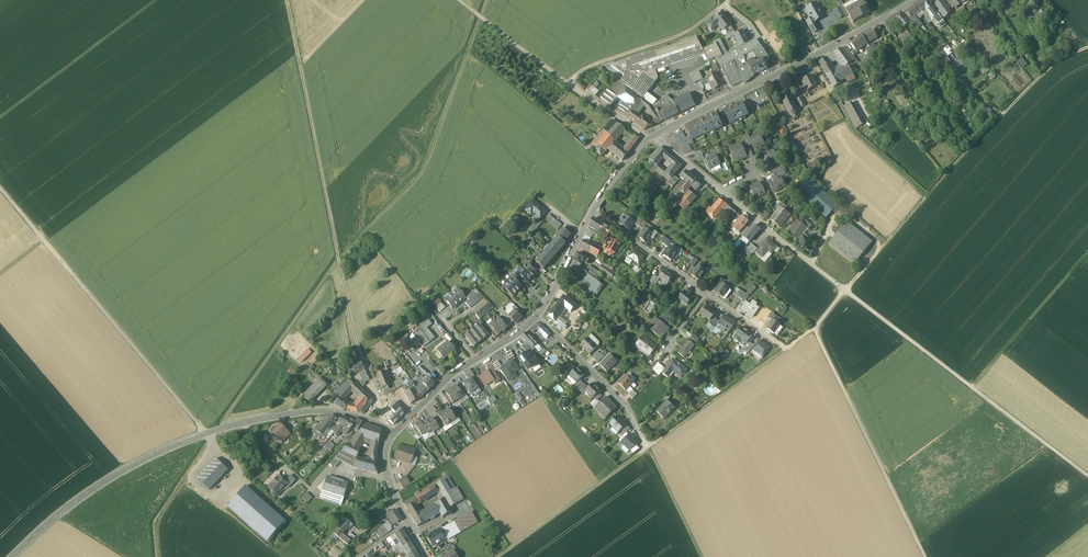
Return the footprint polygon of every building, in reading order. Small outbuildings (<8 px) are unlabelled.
[(928,6),(924,0),(922,0),(917,3),(922,11),(925,9),(930,14),(930,15),(938,25),(939,25),(943,22),(944,22),(943,20),(937,13),(930,5),(928,6)] [(936,3),(937,4),(935,5),(938,9),(938,8),(940,11),(937,13),(943,20),(945,18),(944,16),(947,13),(947,14),(950,12),(945,4),(942,0),(941,0),(936,3)] [(959,0),(950,0),(954,6),(956,8),(957,8),(956,7),(961,3),(962,4),(959,0)] [(852,1),(843,5),(846,10),(855,5),(852,1)] [(863,1),(855,5),(861,16),(866,13),(867,14),(870,12),(866,5),(863,1)] [(922,11),(917,3),(913,6),(914,7),(904,14),(909,19),(914,16),(919,13),(921,17),(924,15),(922,11)] [(816,4),(813,6),(812,5),(810,6),(810,7),(808,8),(811,13),(809,14),(813,20),(807,23),(813,33),(820,30),(815,21),(823,16),(816,4)] [(843,5),(840,7),(845,15),(846,17),(849,15),(846,10),(843,5)] [(855,5),(846,10),(849,15),(853,22),(856,20),(856,19),(861,16),(855,5)] [(838,19),(845,15),(840,7),(834,11),(838,19)] [(731,25),(722,13),(718,17),(714,19),(715,20),(713,21),(708,25),(712,31),(719,25),(723,31),(725,30),(731,25)] [(910,23),(901,13),(893,17),(897,22),(903,29),(910,23)] [(914,16),(909,19),(917,28),(917,29),(922,25),(914,16)] [(893,17),(883,23),(886,28),(890,26),(897,22),(893,17)] [(731,25),(725,30),(727,35),(734,31),(731,25)] [(917,29),(917,28),(914,30),(920,38),(923,36),(917,29)] [(876,37),(872,29),(861,36),(867,43),(869,42),(870,41),(876,37)] [(736,34),(734,35),(735,37),(738,43),(735,45),(737,49),(749,43),(743,30),(736,34)] [(898,37),(895,40),(899,45),(909,34),(905,30),(898,37)] [(734,31),(727,35),(726,36),(728,40),(735,37),(734,35),(736,34),(734,31)] [(909,34),(899,45),(907,47),(915,40),(909,34)] [(861,36),(850,44),(856,51),(867,43),(861,36)] [(680,44),(650,54),(649,53),(630,60),(634,73),(632,75),(638,80),(644,73),(656,82),(658,79),(655,71),(686,60),(686,61),(705,55),(708,61),(716,57),(716,58),(717,57),(718,59),(722,57),(718,48),(723,45),(721,41),(703,51),(696,37),(680,43),(680,44)] [(769,58),(756,39),(753,41),(757,49),(753,51),(759,62),(763,60),(764,62),(769,58)] [(718,59),(717,59),(721,67),(739,58),(753,51),(757,49),(753,41),(749,43),(737,49),(727,54),(723,45),(718,48),(722,57),(718,59)] [(957,43),(952,47),(956,53),(959,50),(961,52),(965,48),(961,44),(960,45),(957,43)] [(882,46),(878,48),(874,50),(877,56),(885,52),(882,46)] [(948,46),(939,54),(943,59),(952,53),(948,46)] [(838,58),(844,68),(856,60),(847,47),(836,53),(838,58)] [(753,51),(739,58),(744,67),(746,66),(747,63),(754,60),(755,62),(756,61),(757,63),(759,62),(753,51)] [(871,56),(868,58),(871,64),(878,58),(874,53),(871,56)] [(1016,59),(1022,68),(1027,64),(1021,55),(1016,59)] [(830,56),(819,62),(827,75),(830,73),(831,75),(834,73),(829,65),(830,64),(829,62),(833,60),(830,56)] [(739,58),(721,67),(731,87),(743,81),(738,70),(744,67),(739,58)] [(844,68),(838,58),(835,59),(841,70),(844,68)] [(868,58),(860,64),(864,70),(871,64),(868,58)] [(620,82),(631,90),(638,80),(632,75),(634,73),(630,60),(611,66),(625,77),(620,82)] [(756,61),(755,62),(754,60),(747,63),(753,75),(767,68),(764,62),(763,60),(759,62),(757,63),(756,61)] [(746,66),(744,67),(738,70),(743,81),(745,84),(749,80),(749,78),(751,77),(751,78),(754,76),(753,75),(747,63),(746,66)] [(834,73),(831,75),(834,82),(839,79),(838,77),(846,72),(844,68),(841,70),(834,73)] [(699,72),(690,76),(694,84),(703,79),(699,72)] [(656,82),(644,73),(638,80),(631,90),(634,93),(643,99),(645,96),(656,82)] [(717,73),(707,77),(710,84),(713,90),(723,85),(717,73)] [(812,75),(802,81),(807,91),(818,86),(817,85),(812,76),(812,75)] [(707,77),(700,81),(703,87),(710,84),(707,77)] [(616,79),(608,89),(612,93),(620,82),(616,79)] [(620,82),(612,93),(618,98),(624,102),(626,104),(634,93),(631,90),(620,82)] [(599,91),(590,84),(586,89),(596,95),(599,91)] [(612,93),(608,89),(600,100),(611,107),(618,98),(612,93)] [(643,99),(634,93),(626,104),(630,107),(636,111),(641,104),(644,100),(643,99)] [(672,102),(668,96),(656,103),(658,106),(653,108),(659,117),(662,122),(665,120),(695,106),(694,103),(689,94),(672,102)] [(792,102),(790,97),(787,98),(787,97),(784,98),(785,100),(782,101),(785,106),(784,106),(785,106),(787,110),(786,111),(787,111),(790,115),(789,116),(790,115),(793,116),(794,119),(795,119),(797,117),(798,117),(796,114),(797,112),(798,111),(797,111),(795,107),(796,106),(795,106),(793,102),(793,101),(792,102)] [(806,106),(801,98),(797,100),(801,108),(806,106)] [(644,100),(641,104),(644,107),(647,109),(654,120),(659,117),(653,108),(650,104),(645,100),(644,100)] [(624,102),(621,106),(617,111),(624,115),(630,107),(626,104),(624,102)] [(864,124),(852,102),(843,107),(856,129),(864,124)] [(742,103),(735,106),(734,105),(731,107),(731,108),(724,112),(730,124),(748,115),(742,103)] [(636,111),(630,107),(624,115),(637,125),(643,117),(635,112),(636,111)] [(716,114),(698,124),(703,135),(704,136),(722,127),(716,114)] [(654,120),(650,122),(643,117),(637,125),(645,131),(662,122),(659,117),(654,120)] [(625,129),(617,124),(608,134),(615,141),(622,133),(625,129),(626,128),(625,129)] [(698,124),(687,130),(690,136),(692,141),(693,140),(703,135),(698,124)] [(635,135),(626,128),(625,129),(622,133),(631,141),(635,135)] [(608,134),(603,130),(589,146),(601,157),(608,149),(614,142),(615,141),(608,134)] [(689,145),(682,131),(677,134),(686,153),(692,151),(689,145)] [(750,139),(749,139),(751,143),(754,149),(761,146),(760,146),(764,144),(760,134),(750,139)] [(631,141),(624,150),(625,150),(628,153),(640,138),(635,135),(631,141)] [(692,141),(690,136),(686,138),(689,145),(694,143),(693,140),(692,141)] [(624,150),(614,142),(608,149),(622,161),(628,153),(625,150),(624,150)] [(741,145),(729,150),(732,155),(736,162),(747,157),(744,152),(741,145)] [(666,153),(660,147),(649,159),(656,165),(657,164),(663,156),(666,153)] [(750,149),(744,152),(747,157),(747,158),(753,156),(750,149)] [(701,151),(694,154),(697,159),(703,157),(701,151)] [(773,151),(760,157),(768,172),(771,170),(776,168),(771,160),(776,157),(773,151)] [(681,166),(666,153),(663,156),(673,165),(679,169),(681,166)] [(716,156),(706,160),(710,170),(714,168),(716,171),(721,169),(720,165),(716,156)] [(656,165),(649,159),(647,162),(654,168),(655,166),(656,165)] [(657,164),(656,165),(655,166),(666,174),(668,172),(657,164)] [(679,169),(673,165),(668,172),(666,174),(671,178),(679,169)] [(776,168),(771,170),(773,174),(783,169),(781,165),(776,168)] [(655,166),(654,168),(667,179),(668,178),(670,180),(671,178),(666,174),(655,166)] [(783,169),(773,174),(776,179),(779,178),(780,178),(786,175),(783,169)] [(687,172),(681,178),(684,181),(690,174),(687,172)] [(690,174),(684,181),(691,186),(694,183),(696,180),(690,174)] [(667,183),(670,185),(676,178),(674,175),(671,178),(670,180),(667,183)] [(670,185),(668,186),(671,189),(679,180),(676,178),(670,185)] [(776,179),(768,183),(773,194),(779,191),(778,189),(783,186),(780,178),(779,178),(776,179)] [(691,186),(684,181),(678,188),(681,191),(684,194),(688,190),(691,186)] [(837,204),(810,181),(799,193),(826,216),(837,204)] [(760,184),(751,188),(753,193),(755,193),(757,198),(765,194),(763,188),(762,189),(760,184)] [(677,188),(673,192),(677,196),(681,191),(678,188),(677,188)] [(697,198),(688,190),(684,194),(685,195),(687,193),(694,199),(692,202),(685,196),(677,204),(679,205),(685,211),(697,198)] [(694,199),(687,193),(685,195),(685,196),(692,202),(694,199)] [(673,200),(671,203),(670,203),(670,204),(676,209),(679,205),(677,204),(673,200)] [(711,209),(707,214),(713,219),(723,208),(727,212),(730,208),(719,200),(711,209)] [(547,212),(533,201),(525,210),(531,216),(534,212),(541,218),(547,212)] [(674,209),(669,205),(665,210),(670,214),(674,209)] [(736,213),(730,208),(727,212),(733,217),(734,217),(736,213)] [(778,211),(771,220),(779,227),(789,215),(781,208),(780,208),(778,211)] [(736,213),(734,217),(733,217),(727,223),(730,226),(732,224),(736,220),(739,215),(736,213)] [(562,225),(549,214),(545,219),(558,230),(562,225)] [(624,219),(624,218),(622,221),(620,224),(629,231),(634,223),(635,222),(633,221),(626,216),(624,219)] [(640,227),(643,222),(636,217),(633,221),(635,222),(634,223),(640,227)] [(734,226),(733,228),(739,232),(739,233),(739,232),(747,222),(748,222),(747,222),(742,217),(734,226)] [(598,221),(593,219),(589,226),(599,232),(603,225),(601,223),(601,222),(598,220),(598,221)] [(798,221),(788,233),(805,247),(808,242),(800,235),(806,227),(803,225),(798,221)] [(812,226),(806,221),(803,225),(806,227),(809,229),(812,226)] [(847,222),(829,245),(855,265),(873,242),(847,222)] [(612,230),(603,225),(599,232),(599,233),(607,238),(612,230)] [(744,237),(750,243),(760,231),(753,226),(750,230),(744,237)] [(744,237),(750,230),(748,228),(741,235),(744,237)] [(558,237),(536,263),(542,268),(544,269),(566,244),(564,243),(571,235),(563,229),(556,236),(558,237)] [(652,234),(646,229),(644,232),(642,231),(638,238),(646,243),(648,240),(649,240),(651,238),(650,237),(652,234)] [(620,245),(609,238),(605,244),(606,244),(609,246),(605,253),(610,256),(615,254),(620,245)] [(768,239),(757,252),(763,258),(771,249),(774,252),(778,247),(768,239)] [(592,245),(584,241),(580,249),(588,253),(592,246),(592,245)] [(757,249),(752,244),(747,250),(753,254),(757,249)] [(601,251),(592,246),(588,253),(597,258),(601,251)] [(669,250),(668,249),(664,256),(671,261),(674,258),(675,259),(679,253),(671,247),(669,250)] [(644,257),(633,250),(628,257),(633,260),(639,264),(644,257)] [(586,258),(577,253),(573,261),(579,264),(581,265),(582,262),(584,263),(584,262),(586,258)] [(695,258),(690,265),(693,267),(698,260),(695,258)] [(579,264),(573,261),(570,268),(574,271),(579,264)] [(532,267),(527,263),(525,265),(526,266),(524,269),(533,278),(537,273),(532,267)] [(588,270),(581,265),(579,264),(574,271),(583,278),(588,270)] [(611,272),(602,266),(600,269),(612,278),(615,274),(611,272)] [(698,266),(691,275),(699,280),(705,271),(698,266)] [(605,277),(591,267),(588,270),(583,278),(582,279),(599,292),(604,286),(601,283),(605,277)] [(533,278),(524,269),(521,272),(520,270),(517,272),(522,277),(528,283),(533,278)] [(667,274),(664,271),(659,278),(668,284),(674,276),(668,272),(667,274)] [(517,282),(513,277),(510,279),(512,281),(509,283),(518,292),(523,287),(517,282)] [(599,292),(582,279),(579,283),(584,287),(596,296),(599,292)] [(518,292),(509,283),(507,286),(505,284),(503,287),(507,291),(513,297),(518,292)] [(720,287),(719,286),(715,292),(716,293),(715,294),(719,296),(720,295),(722,297),(725,294),(726,295),(727,293),(726,292),(729,288),(722,284),(720,287)] [(729,288),(726,292),(727,293),(726,295),(725,294),(722,297),(725,299),(732,291),(729,288)] [(465,298),(458,290),(451,295),(459,304),(465,298)] [(746,294),(740,290),(736,296),(742,300),(746,294)] [(474,291),(466,297),(469,300),(470,299),(473,297),(475,295),(476,294),(474,291)] [(686,295),(683,292),(681,295),(679,298),(679,299),(687,305),(693,298),(687,293),(686,295)] [(678,293),(672,302),(675,304),(679,299),(679,298),(681,295),(678,293)] [(459,304),(451,295),(445,300),(452,309),(459,304)] [(564,297),(548,316),(554,320),(556,318),(559,314),(564,309),(564,308),(565,309),(566,308),(571,312),(576,306),(564,297)] [(750,305),(746,302),(740,310),(745,313),(747,311),(750,313),(749,315),(753,317),(759,309),(756,306),(757,304),(753,301),(750,305)] [(441,303),(436,307),(440,312),(445,308),(441,303)] [(494,308),(489,303),(485,306),(489,311),(494,308)] [(711,310),(707,307),(701,315),(710,321),(713,317),(716,313),(715,313),(711,310)] [(509,316),(509,317),(513,321),(516,324),(522,317),(517,312),(515,310),(509,316)] [(509,316),(504,312),(501,315),(502,316),(511,324),(513,321),(509,317),(509,316)] [(511,324),(502,316),(500,318),(507,327),(508,326),(509,326),(511,324)] [(735,323),(724,316),(720,322),(719,324),(716,328),(720,331),(723,327),(725,328),(724,329),(726,330),(726,329),(730,332),(735,323)] [(713,317),(710,321),(708,324),(712,326),(716,320),(713,317)] [(500,318),(499,318),(498,318),(497,319),(497,320),(494,322),(502,331),(503,332),(504,333),(505,331),(505,330),(508,328),(507,327),(500,318)] [(567,327),(556,318),(554,320),(565,329),(567,327)] [(428,320),(418,328),(429,342),(429,343),(434,339),(426,329),(431,325),(428,320)] [(663,325),(657,320),(650,330),(661,338),(667,331),(662,327),(663,325)] [(716,320),(712,326),(709,330),(713,332),(716,328),(719,324),(720,322),(716,320)] [(780,326),(772,320),(769,325),(770,325),(767,329),(774,334),(777,331),(780,333),(783,328),(780,326)] [(494,322),(493,321),(492,321),(491,322),(491,323),(488,325),(493,331),(497,335),(498,335),(499,334),(499,333),(502,331),(494,322)] [(537,322),(530,330),(533,333),(537,329),(538,328),(541,326),(537,322)] [(488,335),(479,325),(474,329),(483,339),(488,335)] [(549,334),(541,326),(538,328),(546,336),(549,334)] [(429,342),(418,328),(415,330),(416,331),(412,334),(419,344),(422,348),(429,343),(429,342)] [(546,336),(538,328),(537,329),(546,339),(550,335),(549,334),(546,336)] [(752,335),(742,328),(736,336),(747,343),(748,342),(752,335)] [(483,339),(474,329),(470,332),(478,343),(483,339)] [(478,343),(470,332),(465,336),(474,347),(478,343)] [(534,340),(526,333),(522,337),(529,345),(534,340)] [(599,342),(592,335),(589,338),(597,347),(599,345),(599,342)] [(651,343),(643,336),(636,345),(641,348),(640,349),(650,356),(656,348),(650,344),(651,343)] [(589,338),(581,346),(589,355),(597,347),(589,338)] [(688,340),(678,353),(685,358),(695,345),(693,344),(688,340)] [(770,348),(759,340),(758,342),(757,341),(754,345),(755,345),(755,346),(752,350),(763,358),(770,348)] [(447,342),(436,351),(443,360),(454,351),(447,342)] [(526,342),(522,347),(528,353),(531,351),(531,352),(534,350),(526,342)] [(754,345),(751,343),(747,348),(745,351),(749,353),(755,345),(754,345)] [(542,350),(537,344),(533,348),(538,354),(542,350)] [(308,348),(298,358),(302,362),(312,353),(308,348)] [(510,351),(506,354),(510,360),(514,357),(510,351)] [(528,353),(520,358),(527,369),(531,367),(532,369),(539,364),(531,352),(531,351),(528,353)] [(598,352),(592,357),(595,360),(600,355),(598,352)] [(600,355),(595,360),(598,363),(603,357),(600,355)] [(610,355),(604,361),(604,362),(601,365),(600,365),(607,372),(617,362),(610,355)] [(665,370),(662,373),(665,375),(664,376),(665,376),(667,377),(673,370),(678,375),(679,373),(683,376),(687,370),(673,359),(665,370)] [(502,368),(500,369),(501,370),(509,382),(514,378),(512,374),(519,369),(513,360),(502,368)] [(354,365),(353,366),(355,369),(356,373),(358,372),(360,371),(363,369),(364,369),(360,361),(359,362),(354,365)] [(502,368),(497,361),(493,364),(497,371),(498,372),(501,370),(500,369),(502,368)] [(491,362),(486,366),(489,371),(492,369),(494,372),(497,371),(493,364),(491,362)] [(662,368),(657,364),(653,370),(659,376),(662,373),(665,370),(664,369),(664,368),(664,367),(663,367),(663,368),(662,368)] [(394,372),(398,376),(403,370),(398,366),(394,372)] [(584,376),(577,368),(570,376),(577,383),(584,376)] [(364,369),(363,369),(360,371),(364,378),(365,381),(365,382),(369,380),(364,369)] [(469,369),(463,373),(467,379),(468,378),(469,379),(471,378),(472,379),(475,377),(469,369)] [(494,372),(492,369),(489,371),(487,372),(493,381),(494,384),(500,380),(494,372)] [(384,372),(376,376),(381,389),(384,388),(385,387),(387,390),(391,389),(390,385),(384,372)] [(487,372),(479,377),(485,386),(493,381),(487,372)] [(634,383),(626,375),(618,383),(626,391),(634,383)] [(327,385),(320,378),(302,395),(310,403),(327,385)] [(469,379),(462,384),(469,394),(473,391),(476,395),(481,392),(472,379),(471,378),(469,379)] [(418,379),(413,383),(415,387),(417,385),(421,382),(418,379)] [(434,385),(429,381),(427,379),(424,381),(422,383),(424,385),(429,391),(434,385)] [(349,380),(340,389),(336,394),(339,398),(353,384),(349,381),(349,380)] [(397,380),(392,383),(393,384),(395,390),(401,387),(401,386),(399,383),(397,380)] [(701,388),(709,395),(715,388),(708,381),(701,388)] [(411,382),(403,388),(406,393),(411,389),(415,387),(413,383),(411,382)] [(581,382),(576,387),(579,390),(584,384),(581,382)] [(353,384),(339,398),(343,400),(352,391),(359,398),(364,392),(360,388),(355,384),(354,383),(353,384)] [(340,389),(335,384),(330,389),(336,394),(340,389)] [(395,390),(393,384),(390,385),(391,389),(387,390),(388,393),(395,390)] [(584,384),(579,390),(581,392),(587,387),(584,384)] [(593,384),(586,391),(593,399),(594,398),(597,394),(600,391),(593,384)] [(420,389),(418,391),(419,393),(422,396),(429,391),(424,385),(420,389)] [(458,390),(456,386),(451,389),(458,400),(463,397),(458,390)] [(418,391),(415,387),(411,389),(417,400),(422,396),(419,393),(418,391)] [(417,400),(411,389),(406,393),(404,394),(411,404),(417,400)] [(458,400),(451,389),(445,393),(446,394),(452,402),(453,403),(458,400)] [(633,390),(628,395),(633,399),(637,395),(633,390)] [(353,408),(350,411),(358,413),(370,398),(364,392),(359,398),(360,399),(353,408)] [(519,402),(523,399),(518,392),(514,394),(519,402)] [(452,402),(446,394),(444,396),(449,404),(452,402)] [(493,395),(487,400),(490,405),(496,400),(493,395)] [(667,396),(661,402),(663,405),(667,401),(670,399),(667,396)] [(616,408),(606,397),(600,403),(596,407),(602,413),(602,414),(606,419),(616,408)] [(343,400),(339,398),(334,404),(343,411),(344,411),(345,410),(350,411),(353,408),(343,400)] [(370,398),(358,413),(362,414),(373,401),(370,398)] [(663,405),(664,405),(657,412),(663,418),(668,413),(669,414),(675,409),(667,401),(663,405)] [(393,403),(389,407),(391,409),(395,413),(400,409),(393,403)] [(400,409),(395,413),(389,421),(393,425),(404,413),(400,409)] [(448,409),(443,412),(450,423),(456,419),(452,414),(448,409)] [(450,423),(443,412),(438,416),(440,418),(445,426),(450,423)] [(331,414),(322,424),(325,426),(324,427),(327,429),(330,426),(336,419),(331,414)] [(627,425),(618,416),(609,424),(618,433),(621,430),(626,425),(627,425)] [(349,420),(341,417),(340,419),(341,420),(339,423),(342,425),(340,427),(343,429),(346,426),(349,420)] [(434,422),(432,418),(427,421),(426,422),(433,431),(434,432),(439,429),(438,427),(434,422)] [(445,426),(440,418),(437,420),(441,425),(443,428),(445,426)] [(355,422),(349,420),(346,426),(343,429),(342,431),(346,435),(350,430),(352,428),(355,422)] [(355,422),(352,428),(353,428),(358,430),(362,422),(356,420),(355,422)] [(433,431),(426,422),(427,421),(426,420),(421,423),(421,424),(427,432),(426,433),(428,434),(433,431)] [(322,424),(320,422),(311,432),(317,436),(319,434),(322,436),(322,435),(319,432),(324,427),(325,426),(322,424)] [(427,432),(421,424),(421,423),(419,422),(414,425),(416,428),(421,436),(426,433),(427,432)] [(290,435),(280,425),(272,433),(283,443),(290,435)] [(380,430),(364,425),(360,431),(358,434),(357,437),(364,439),(372,442),(378,444),(381,431),(380,430)] [(630,429),(626,425),(621,430),(625,434),(626,433),(630,429)] [(322,436),(321,436),(324,439),(327,436),(333,429),(330,426),(327,429),(322,435),(322,436)] [(333,429),(327,436),(330,438),(333,435),(338,429),(340,427),(339,426),(336,429),(334,428),(333,429)] [(324,427),(319,432),(322,435),(327,429),(324,427)] [(421,436),(416,428),(413,429),(416,435),(419,438),(421,436)] [(346,435),(342,440),(344,442),(350,436),(353,434),(352,432),(353,431),(352,431),(350,430),(346,435)] [(638,443),(629,435),(624,440),(621,443),(630,451),(631,450),(636,445),(638,443)] [(350,436),(344,442),(345,443),(343,445),(345,447),(349,444),(353,439),(350,436)] [(353,439),(349,444),(360,449),(364,439),(357,437),(353,439)] [(345,447),(335,459),(341,462),(353,467),(356,460),(360,449),(349,444),(345,447)] [(640,449),(636,445),(631,450),(634,453),(640,449)] [(414,451),(400,446),(395,459),(400,460),(402,461),(410,464),(414,451)] [(216,459),(197,479),(209,490),(228,470),(216,459)] [(341,462),(335,459),(331,464),(335,468),(341,462)] [(365,462),(356,460),(353,467),(353,468),(363,471),(365,462)] [(373,463),(365,461),(365,462),(363,471),(377,474),(378,466),(376,464),(373,463)] [(290,475),(284,482),(290,487),(296,480),(290,475)] [(279,476),(267,488),(277,497),(286,487),(288,489),(290,487),(284,482),(279,476)] [(405,477),(399,481),(404,489),(410,485),(405,477)] [(348,485),(326,478),(320,499),(341,505),(344,498),(346,499),(348,492),(346,491),(348,485)] [(455,489),(448,478),(444,480),(450,491),(455,489)] [(450,491),(444,480),(435,485),(439,492),(444,499),(449,508),(457,503),(450,491)] [(435,485),(404,504),(407,510),(415,505),(431,495),(432,496),(439,492),(435,485)] [(285,521),(245,486),(227,507),(267,542),(285,521)] [(463,500),(456,488),(455,489),(450,491),(457,503),(463,500)] [(312,498),(306,493),(302,498),(307,503),(312,498)] [(449,508),(444,499),(423,511),(429,520),(442,512),(449,508)] [(420,513),(415,505),(407,510),(417,527),(429,520),(423,511),(420,513)] [(449,508),(442,512),(444,516),(452,512),(449,508)] [(395,509),(388,514),(391,517),(392,519),(398,515),(395,509)] [(471,512),(453,522),(460,533),(478,523),(471,512)] [(398,515),(392,519),(392,520),(395,524),(402,520),(398,515)] [(384,525),(379,520),(375,523),(377,525),(374,527),(377,530),(384,525)] [(344,522),(334,534),(347,545),(351,541),(348,539),(346,537),(342,534),(347,529),(348,530),(353,526),(351,524),(349,527),(344,522)] [(445,533),(449,540),(460,533),(453,522),(442,528),(445,533)] [(377,530),(370,536),(371,538),(376,533),(378,536),(386,529),(384,525),(377,530)] [(442,528),(440,525),(436,528),(437,530),(438,530),(441,535),(445,533),(442,528)] [(386,529),(378,536),(380,538),(388,532),(386,529)] [(402,530),(394,535),(397,539),(405,534),(402,530)] [(437,530),(426,537),(431,545),(435,543),(436,545),(440,543),(439,541),(443,539),(441,535),(438,530),(437,530)] [(405,534),(397,539),(400,543),(408,538),(405,534)] [(408,538),(400,543),(402,547),(410,542),(408,538)] [(397,539),(393,542),(390,543),(393,547),(400,543),(397,539)] [(410,542),(402,547),(405,552),(413,547),(410,542)] [(393,547),(392,548),(395,552),(397,550),(402,547),(400,543),(393,547)] [(413,547),(405,552),(407,556),(415,551),(413,547)]
